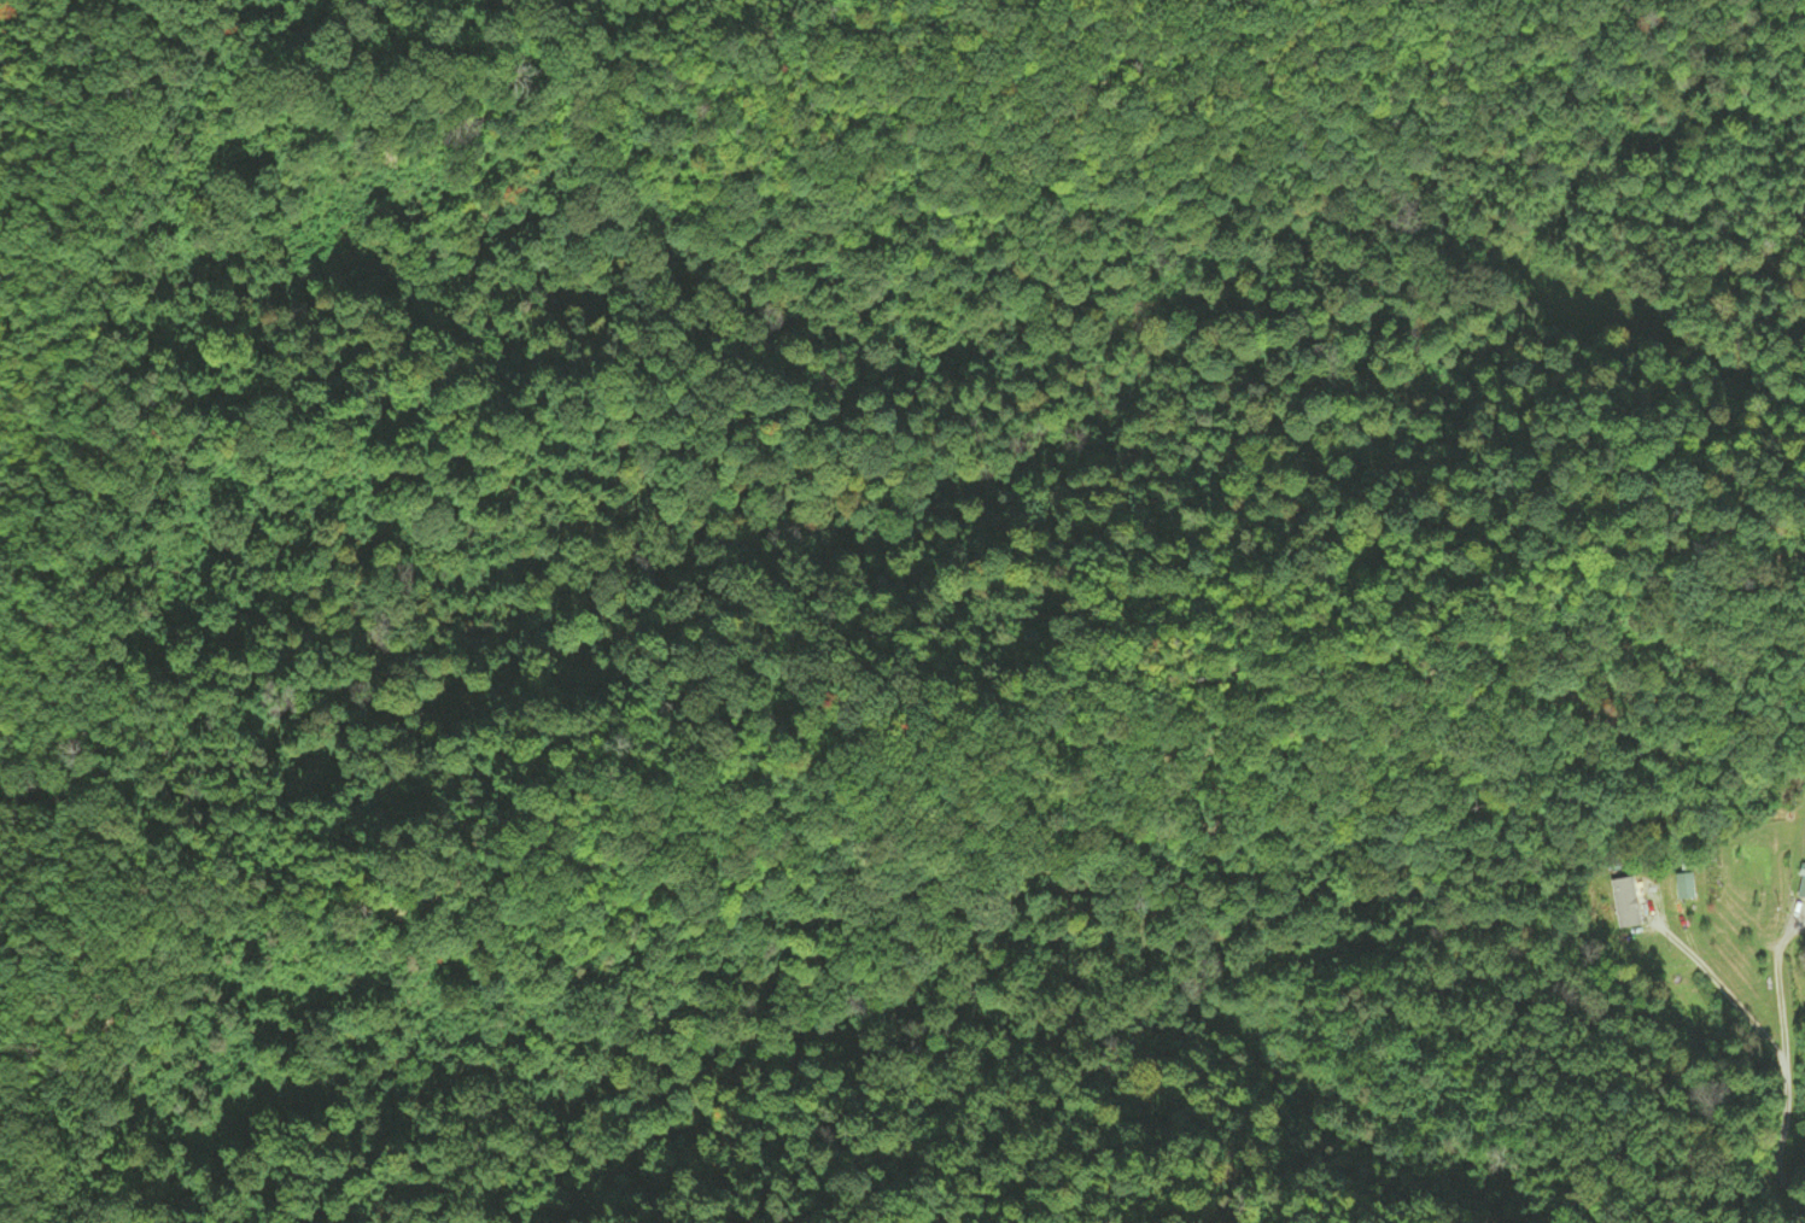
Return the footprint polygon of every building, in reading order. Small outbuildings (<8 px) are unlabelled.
[(1675,875),(1675,901),(1693,901),(1693,875),(1675,875)]
